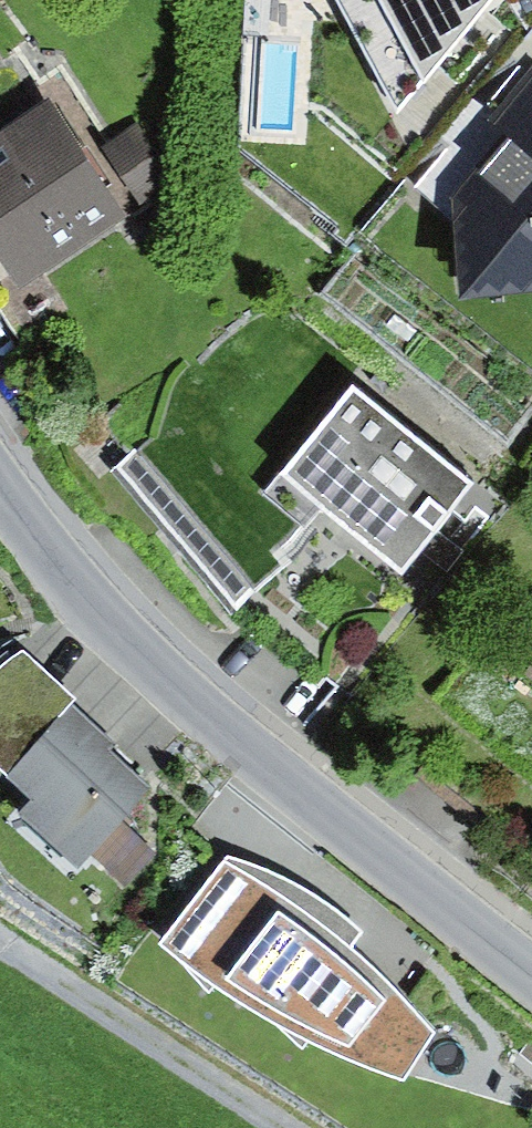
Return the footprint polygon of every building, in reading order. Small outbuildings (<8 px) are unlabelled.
[(396,110),(489,0),(337,0),(396,110)] [(514,140),(531,155),(531,74),(492,122),(514,140)] [(0,138),(0,270),(15,294),(126,224),(52,106),(0,138)] [(148,119),(102,148),(138,206),(184,177),(148,119)] [(504,135),(450,203),(461,305),(531,297),(531,155),(514,140),(504,135)] [(474,486),(352,388),(278,479),(400,577),(474,486)] [(108,469),(234,614),(291,565),(165,420),(108,469)] [(72,708),(76,703),(22,650),(0,667),(0,775),(7,781),(72,708)] [(519,684),(531,695),(531,668),(519,684)] [(114,745),(72,708),(7,781),(34,805),(20,820),(80,873),(93,858),(123,824),(154,790),(110,751),(114,745)] [(156,855),(123,824),(93,858),(125,889),(156,855)] [(261,871),(226,860),(159,948),(246,1014),(294,1039),(342,1064),(403,1087),(433,1037),(393,994),(350,952),(362,936),(332,910),(298,888),(261,871)]
